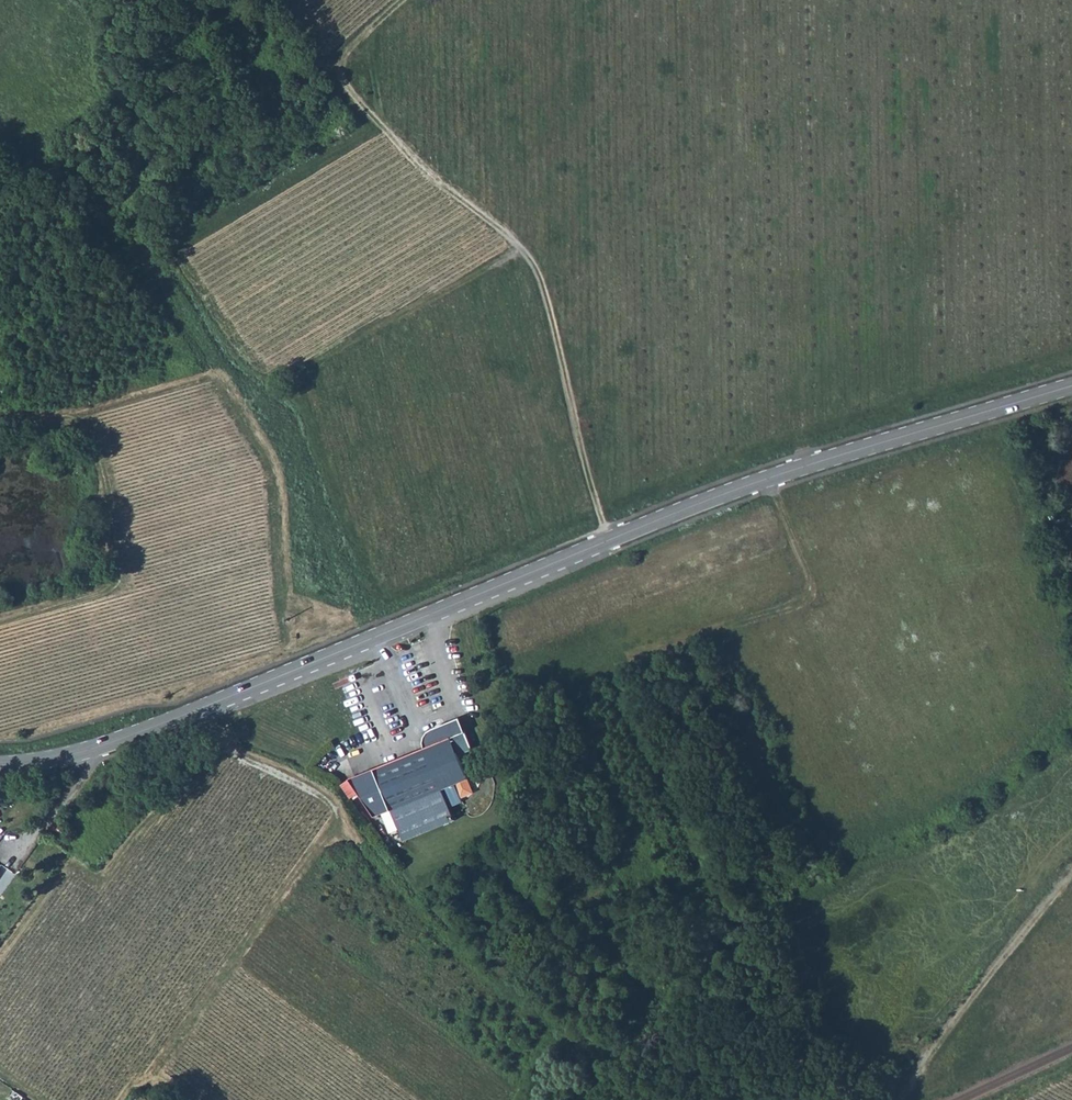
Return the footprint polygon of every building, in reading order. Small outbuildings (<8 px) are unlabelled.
[(425,748),(349,779),(376,818),(392,811),(403,840),(453,820),(454,820),(448,808),(461,802),(460,799),(473,794),(458,755),(471,749),(459,719),(432,730),(427,733),(424,737),(423,743),(425,748)]
